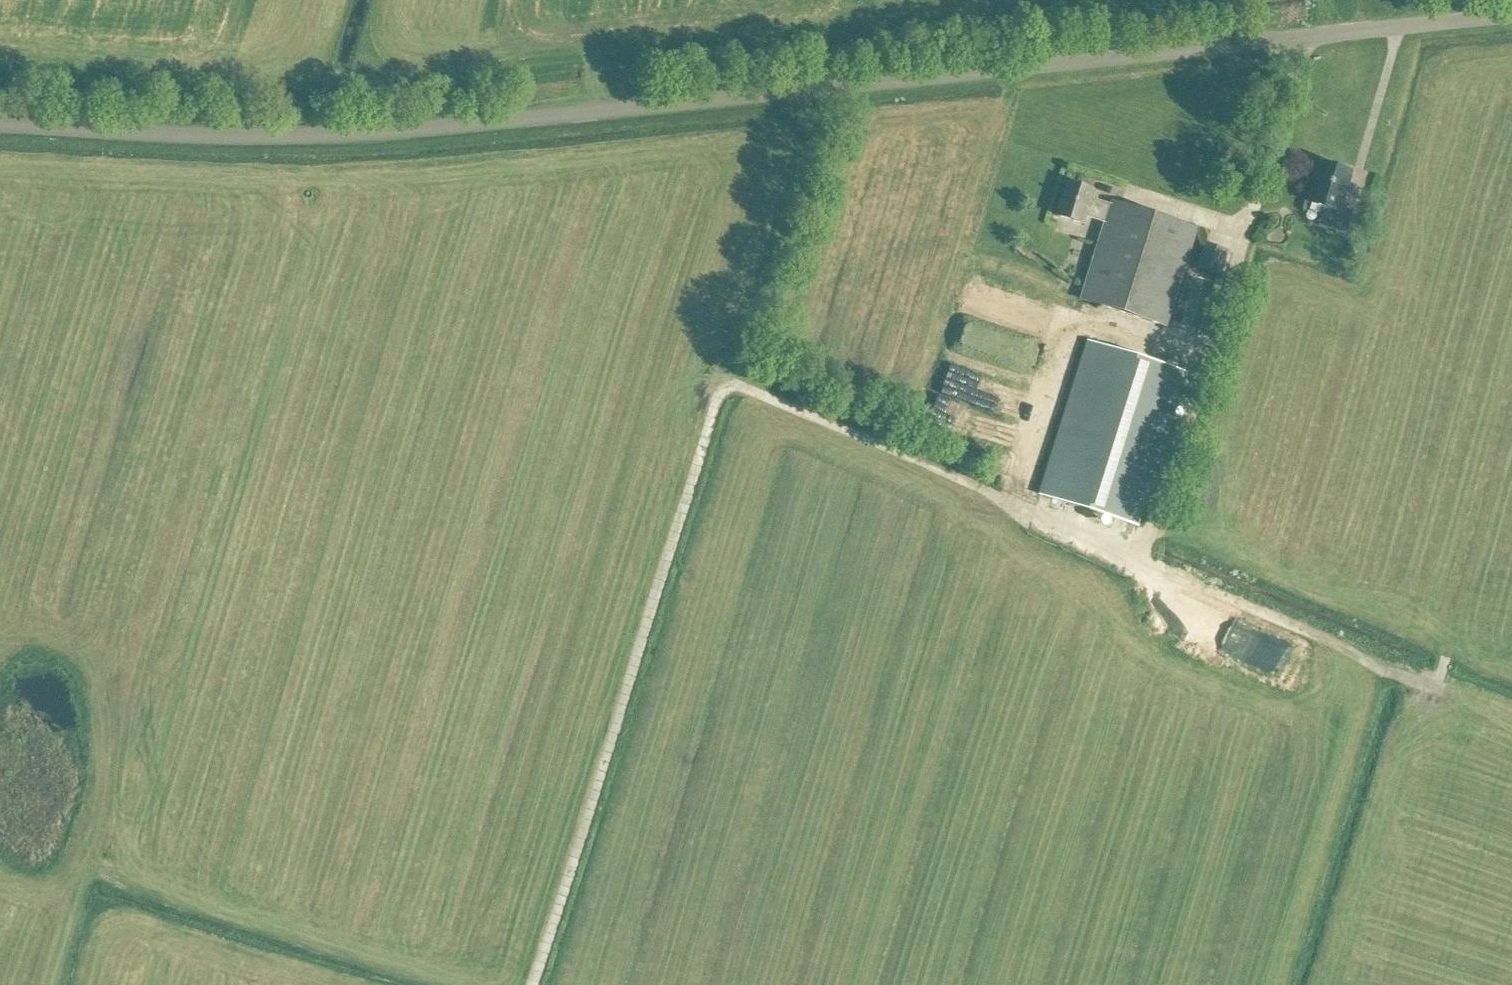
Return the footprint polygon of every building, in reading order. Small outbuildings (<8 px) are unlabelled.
[(1346,236),(1353,213),(1340,209),(1351,174),(1322,165),(1309,205),(1324,210),(1318,227),(1346,236)] [(1104,224),(1109,207),(1090,201),(1093,192),(1067,184),(1057,218),(1082,226),(1085,217),(1104,224)] [(1109,207),(1104,224),(1080,301),(1165,329),(1197,230),(1110,203),(1109,207)] [(1137,527),(1172,417),(1185,375),(1088,344),(1040,496),(1137,527)] [(944,387),(1005,407),(1013,384),(952,364),(944,387)] [(1250,668),(1286,668),(1285,636),(1249,636),(1250,668)]
